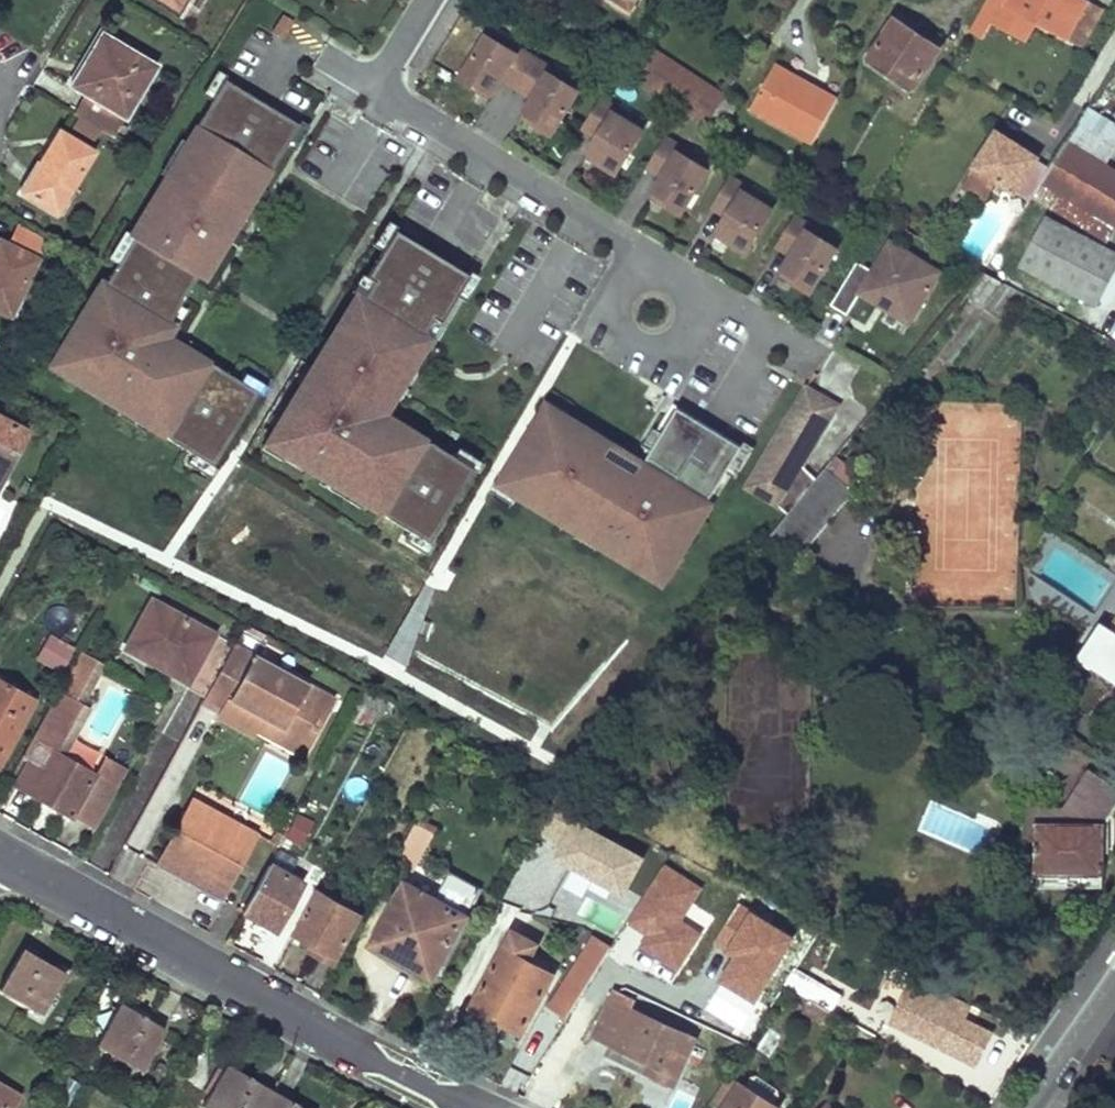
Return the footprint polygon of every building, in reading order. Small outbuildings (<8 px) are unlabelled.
[(175,11),(181,0),(157,0),(175,11)] [(982,9),(996,17),(1004,2),(1069,36),(1087,2),(1083,0),(987,0),(982,9)] [(1103,10),(1087,2),(1069,36),(1085,44),(1103,10)] [(290,20),(281,15),(269,33),(279,39),(290,20)] [(915,25),(899,15),(867,62),(911,90),(937,51),(910,33),(915,25)] [(937,51),(942,44),(915,25),(910,33),(937,51)] [(515,53),(518,48),(492,33),(489,38),(515,53)] [(154,66),(102,35),(70,85),(85,94),(74,115),(112,138),(154,66)] [(516,89),(534,58),(518,48),(515,53),(489,38),(485,35),(458,80),(473,88),(475,84),(491,94),(500,79),(516,89)] [(724,97),(644,48),(627,75),(706,125),(717,108),(724,97)] [(550,68),(534,58),(516,89),(531,98),(522,113),(538,122),(536,126),(550,135),(577,91),(573,89),(547,73),(550,68)] [(788,78),(790,74),(791,73),(775,63),(749,109),(812,144),(837,100),(812,86),(809,90),(788,78)] [(576,84),(550,68),(547,73),(573,89),(576,84)] [(790,74),(788,78),(809,90),(812,86),(790,74)] [(257,189),(296,125),(222,81),(184,144),(190,148),(170,181),(164,177),(153,194),(164,201),(158,212),(147,205),(131,231),(125,228),(106,259),(115,264),(100,288),(96,286),(85,304),(96,310),(83,332),(72,326),(55,354),(74,367),(67,380),(112,407),(117,401),(151,422),(147,429),(188,453),(211,467),(256,393),(233,379),(192,354),(188,361),(170,350),(166,357),(151,348),(161,333),(153,328),(158,319),(166,324),(168,321),(207,256),(199,252),(212,231),(227,239),(238,222),(231,218),(251,185),(257,189)] [(473,88),(489,98),(491,94),(475,84),(473,88)] [(615,107),(599,97),(580,128),(596,137),(587,152),(603,162),(601,166),(615,175),(642,131),(638,128),(612,112),(615,107)] [(641,123),(615,107),(612,112),(638,128),(641,123)] [(1088,109),(1067,143),(1103,165),(1114,145),(1114,126),(1088,109)] [(522,113),(520,117),(536,126),(538,122),(522,113)] [(91,153),(59,133),(23,193),(55,213),(91,153)] [(1040,184),(1047,173),(1033,164),(1036,159),(996,133),(975,167),(995,180),(1029,202),(1031,198),(1040,184)] [(680,147),(664,137),(645,167),(661,177),(652,191),(668,201),(665,205),(680,214),(706,170),(703,167),(677,152),(680,147)] [(1040,184),(1114,228),(1114,172),(1103,165),(1067,143),(1051,168),(1047,173),(1040,184)] [(706,162),(680,147),(677,152),(703,167),(706,162)] [(603,162),(587,152),(585,156),(601,166),(603,162)] [(1051,168),(1036,159),(1033,164),(1047,173),(1051,168)] [(975,167),(963,185),(984,198),(995,180),(975,167)] [(745,186),(729,176),(710,207),(726,216),(717,230),(733,240),(730,244),(744,253),(771,209),(768,207),(742,191),(745,186)] [(1114,228),(1040,184),(1031,198),(1106,242),(1114,228)] [(771,202),(745,186),(742,191),(768,207),(771,202)] [(652,191),(649,195),(665,205),(668,201),(652,191)] [(809,225),(793,215),(775,246),(790,255),(781,270),(797,280),(795,284),(809,292),(836,248),(832,246),(806,230),(809,225)] [(1046,218),(1019,267),(1093,306),(1114,266),(1114,254),(1046,218)] [(835,241),(809,225),(806,230),(832,246),(835,241)] [(717,230),(714,235),(730,244),(733,240),(717,230)] [(929,231),(922,242),(943,253),(948,242),(929,231)] [(425,543),(470,469),(448,455),(407,431),(403,438),(386,428),(385,427),(378,438),(364,429),(368,423),(362,419),(374,399),(384,405),(425,339),(418,334),(428,319),(435,323),(463,276),(393,233),(364,280),(371,284),(361,300),(355,296),(327,341),(332,344),(316,371),(305,389),(298,385),(267,436),(287,448),(282,456),(328,484),(332,477),(366,498),(362,505),(403,529),(425,543)] [(856,262),(830,305),(846,315),(859,294),(876,304),(879,299),(888,304),(885,310),(908,323),(939,272),(888,241),(871,271),(856,262)] [(0,243),(0,311),(8,315),(34,260),(0,243)] [(781,270),(779,274),(795,284),(797,280),(781,270)] [(1015,291),(984,274),(968,299),(996,318),(1015,291)] [(364,280),(360,277),(350,293),(355,296),(361,300),(371,284),(364,280)] [(885,310),(888,304),(879,299),(876,304),(885,310)] [(901,334),(908,323),(885,310),(878,321),(901,334)] [(435,323),(428,319),(418,334),(425,339),(430,342),(439,325),(435,323)] [(187,348),(161,333),(151,348),(166,357),(170,350),(188,361),(192,354),(193,352),(187,348)] [(55,354),(49,351),(40,368),(65,383),(67,380),(74,367),(55,354)] [(316,371),(304,364),(293,382),(298,385),(305,389),(316,371)] [(233,379),(256,393),(263,381),(240,367),(233,379)] [(840,407),(806,387),(746,491),(781,511),(840,407)] [(378,438),(385,427),(375,421),(384,405),(374,399),(362,419),(368,423),(364,429),(378,438)] [(570,410),(551,399),(544,411),(562,422),(570,410)] [(151,422),(117,401),(112,407),(110,412),(144,433),(147,429),(151,422)] [(673,405),(637,464),(629,477),(634,479),(629,488),(615,479),(622,466),(604,455),(608,449),(562,422),(544,411),(499,485),(518,496),(563,523),(567,517),(603,538),(598,545),(644,573),(654,557),(671,567),(688,540),(679,534),(691,515),(702,521),(745,449),(673,405)] [(399,419),(393,416),(386,428),(403,438),(407,431),(410,426),(399,419)] [(0,485),(26,434),(0,421),(0,485)] [(287,448),(267,436),(259,449),(279,461),(282,456),(287,448)] [(477,457),(455,444),(448,455),(470,469),(477,457)] [(629,488),(634,479),(629,477),(637,464),(627,458),(609,447),(608,449),(604,455),(622,466),(615,479),(629,488)] [(211,467),(188,453),(181,465),(203,479),(211,467)] [(837,466),(830,460),(767,536),(798,556),(851,492),(830,475),(835,468),(837,466)] [(857,486),(835,468),(830,475),(851,492),(857,486)] [(366,498),(332,477),(328,484),(325,489),(359,510),(362,505),(366,498)] [(518,496),(499,485),(492,496),(510,508),(518,496)] [(1044,516),(1056,499),(1045,492),(1033,509),(1044,516)] [(690,541),(702,521),(691,515),(679,534),(688,540),(690,541)] [(603,538),(567,517),(563,523),(560,528),(595,550),(598,545),(603,538)] [(425,543),(403,529),(396,541),(418,555),(425,543)] [(661,583),(671,567),(654,557),(644,573),(661,583)] [(159,592),(164,584),(145,574),(140,582),(159,592)] [(206,694),(233,646),(151,601),(127,644),(165,665),(162,669),(206,694)] [(1104,635),(1111,640),(1114,634),(1114,618),(1104,635)] [(1087,661),(1104,635),(1095,629),(1078,656),(1087,661)] [(60,672),(75,646),(48,632),(34,658),(60,672)] [(1111,640),(1104,635),(1087,661),(1114,679),(1114,634),(1111,640)] [(165,665),(127,644),(125,649),(162,669),(165,665)] [(242,726),(244,727),(249,725),(250,724),(252,721),(254,718),(264,724),(265,721),(310,747),(335,702),(233,646),(206,694),(206,695),(224,706),(222,710),(219,715),(237,725),(241,726),(242,726)] [(98,660),(79,651),(57,690),(76,701),(98,660)] [(0,683),(0,760),(32,701),(0,683)] [(383,699),(363,689),(351,710),(371,721),(383,699)] [(30,740),(39,745),(16,786),(70,817),(94,776),(60,757),(53,753),(82,704),(76,701),(57,690),(30,740)] [(224,706),(206,695),(203,700),(222,710),(224,706)] [(88,707),(82,704),(53,753),(60,757),(88,707)] [(237,725),(219,715),(216,720),(256,742),(259,737),(302,761),(310,747),(265,721),(264,724),(254,718),(252,721),(250,724),(249,725),(244,727),(242,726),(241,726),(237,725)] [(1014,757),(998,746),(990,757),(1008,768),(1014,757)] [(1088,773),(1068,802),(1066,812),(1024,804),(1025,838),(1038,839),(1037,874),(1080,875),(1080,888),(1102,889),(1100,878),(1104,877),(1104,864),(1102,864),(1102,849),(1096,849),(1097,826),(1103,816),(1108,819),(1114,807),(1114,791),(1088,773)] [(198,784),(190,798),(255,834),(263,820),(198,784)] [(255,834),(190,798),(154,864),(219,899),(255,834)] [(537,847),(625,894),(646,855),(558,809),(537,847)] [(282,834),(300,844),(314,821),(296,811),(282,834)] [(1108,849),(1108,819),(1103,816),(1097,826),(1096,849),(1102,849),(1108,849)] [(432,833),(415,823),(395,860),(411,869),(432,833)] [(300,884),(267,866),(242,912),(275,930),(300,884)] [(433,899),(406,884),(373,944),(432,977),(465,917),(433,899)] [(433,899),(465,917),(473,903),(441,885),(433,899)] [(295,933),(318,946),(314,952),(334,963),(360,917),(317,892),(295,933)] [(618,915),(606,907),(600,915),(613,923),(618,915)] [(535,945),(513,932),(466,1016),(493,1032),(499,1022),(521,1033),(552,975),(528,961),(535,945)] [(566,1015),(610,945),(594,935),(551,1005),(566,1015)] [(63,975),(23,951),(0,990),(40,1013),(63,975)] [(839,997),(793,970),(784,984),(809,999),(802,1010),(823,1024),(839,997)] [(640,983),(624,973),(594,1036),(610,1044),(652,1065),(647,1074),(650,1076),(648,1078),(665,1087),(672,1084),(693,1041),(627,1009),(640,983)] [(982,1012),(922,981),(912,998),(931,1009),(916,1037),(957,1059),(982,1012)] [(116,1010),(96,1044),(141,1071),(163,1032),(139,1018),(137,1022),(116,1010)] [(652,1065),(610,1044),(605,1054),(647,1074),(652,1065)] [(269,1092),(246,1079),(244,1084),(222,1071),(202,1106),(205,1107),(260,1107),(269,1092)] [(728,1075),(710,1104),(716,1107),(778,1107),(728,1075)] [(20,1095),(0,1084),(0,1107),(13,1107),(20,1095)] [(260,1107),(291,1107),(292,1105),(269,1092),(260,1107)]
